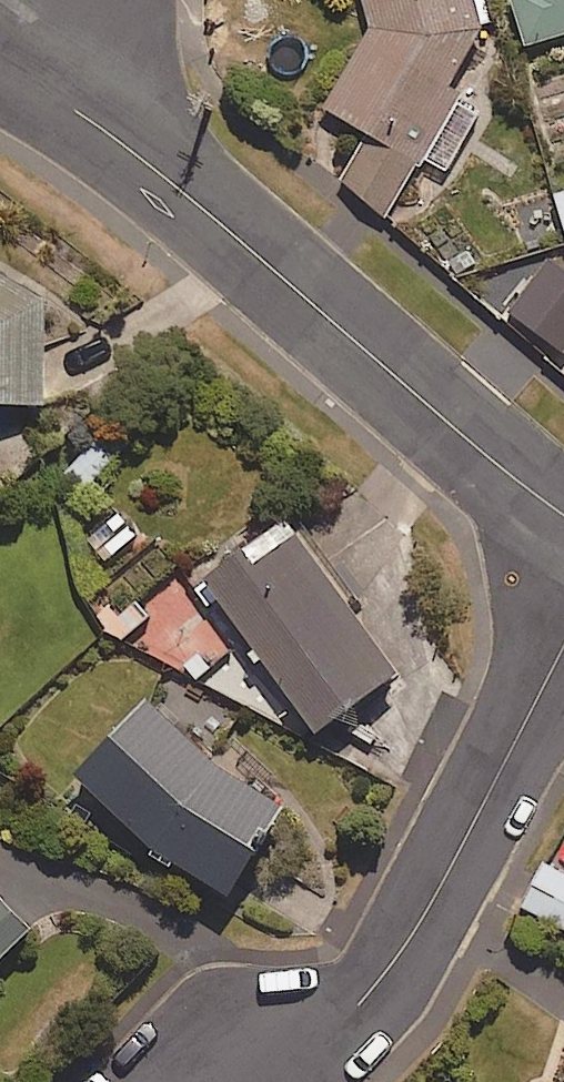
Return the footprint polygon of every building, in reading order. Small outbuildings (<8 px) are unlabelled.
[(372,25),(326,105),(371,131),(341,184),(387,211),(416,161),(424,165),(465,94),(448,85),(483,24),(476,0),(365,0),(372,25)] [(532,39),(563,31),(563,0),(521,0),(532,39)] [(554,192),(563,228),(563,189),(554,192)] [(44,300),(0,273),(0,402),(49,403),(44,300)] [(115,478),(103,468),(114,455),(93,438),(64,474),(96,501),(115,478)] [(105,560),(138,536),(120,511),(87,535),(105,560)] [(398,671),(289,516),(190,585),(206,608),(221,597),(315,730),(398,671)] [(121,641),(151,613),(127,586),(96,615),(121,641)] [(146,696),(75,773),(157,849),(230,894),(285,805),(218,763),(146,696)] [(545,862),(523,905),(563,926),(563,871),(545,862)] [(0,896),(0,958),(31,929),(0,896)]
